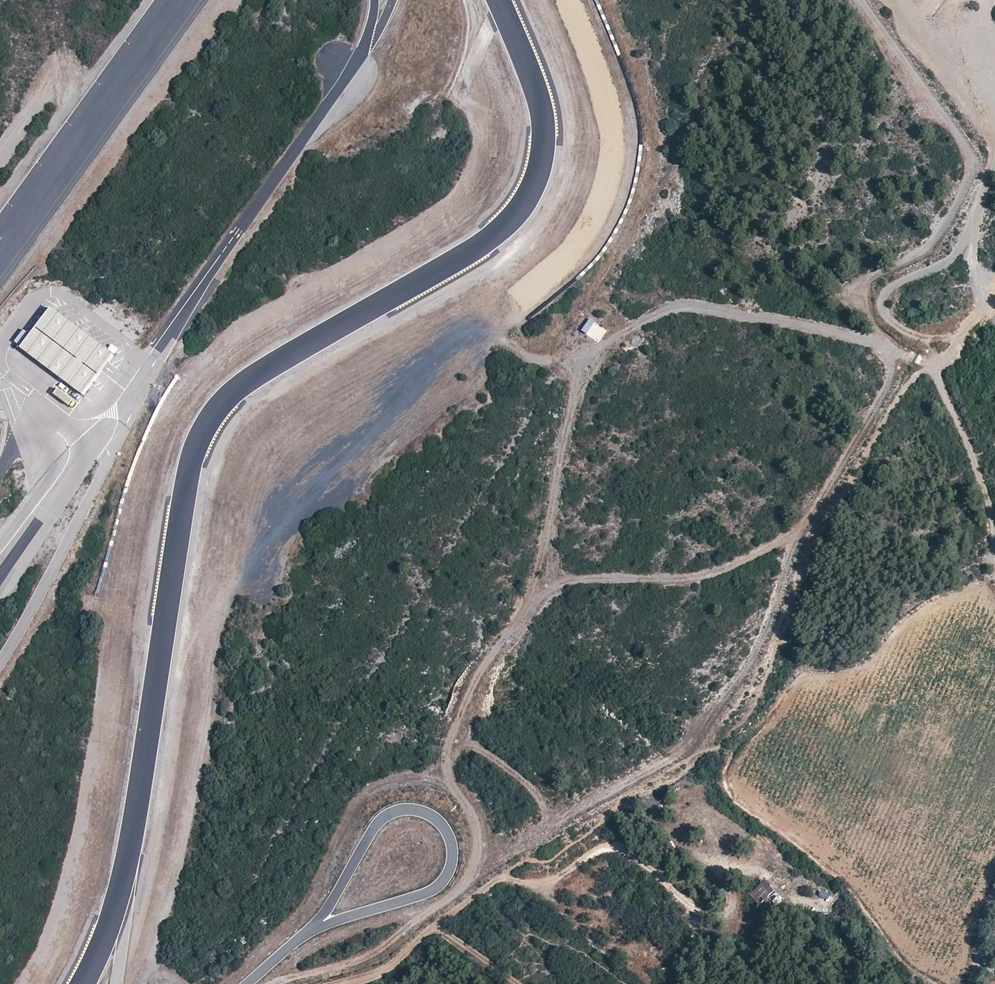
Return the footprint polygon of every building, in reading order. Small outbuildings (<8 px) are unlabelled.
[(49,306),(19,348),(85,394),(115,352),(49,306)] [(760,905),(776,890),(765,878),(748,894),(760,905)]
